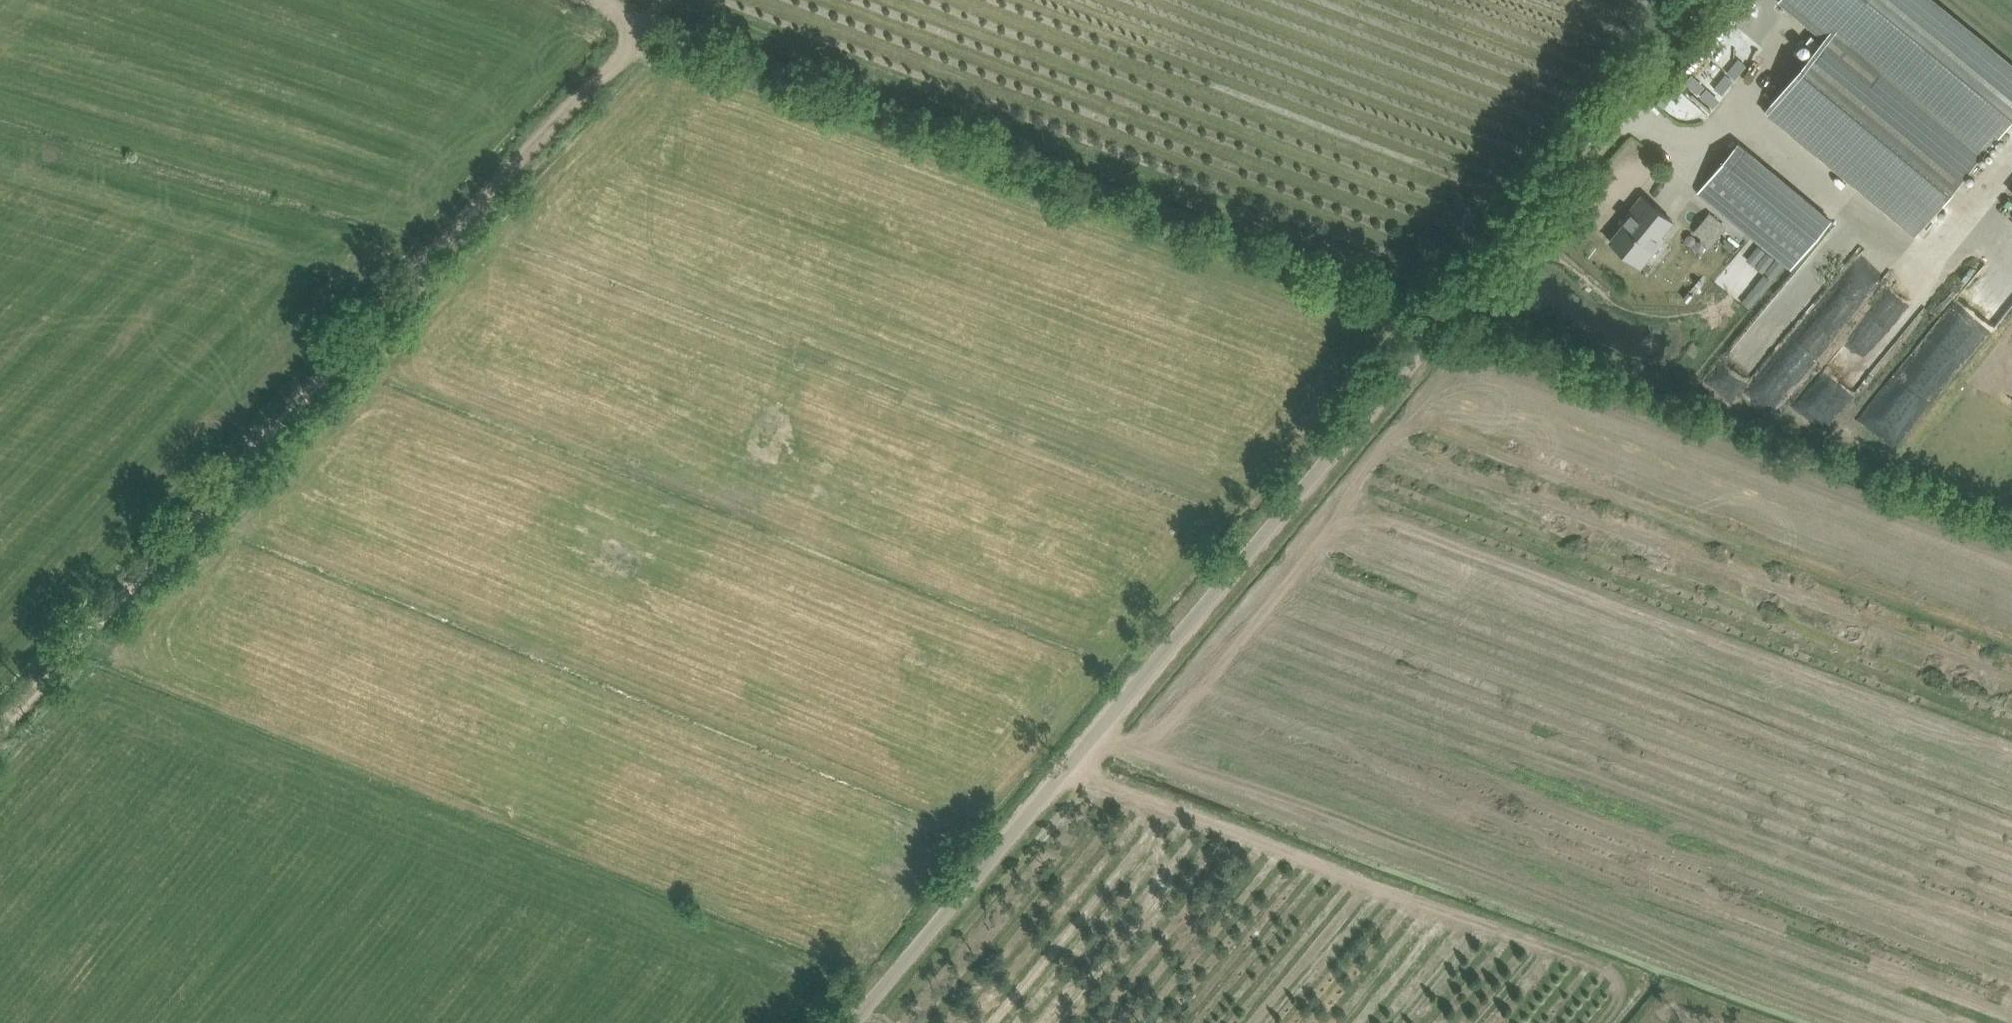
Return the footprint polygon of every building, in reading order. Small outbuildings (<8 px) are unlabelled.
[(2011,119),(2011,67),(1931,0),(1857,0),(1834,27),(1765,110),(1781,123),(1917,235),(1985,152),(2011,119)] [(1688,128),(1703,115),(1679,89),(1665,102),(1688,128)] [(1833,220),(1754,155),(1739,142),(1699,190),(1793,268),(1833,220)] [(1674,221),(1658,209),(1643,196),(1630,212),(1622,221),(1625,224),(1611,241),(1626,254),(1642,266),(1665,238),(1662,235),(1674,221)] [(1726,228),(1709,214),(1695,232),(1711,245),(1726,228)] [(1758,327),(1772,343),(1807,311),(1792,295),(1758,327)] [(1801,339),(1763,378),(1779,393),(1816,354),(1801,339)]
